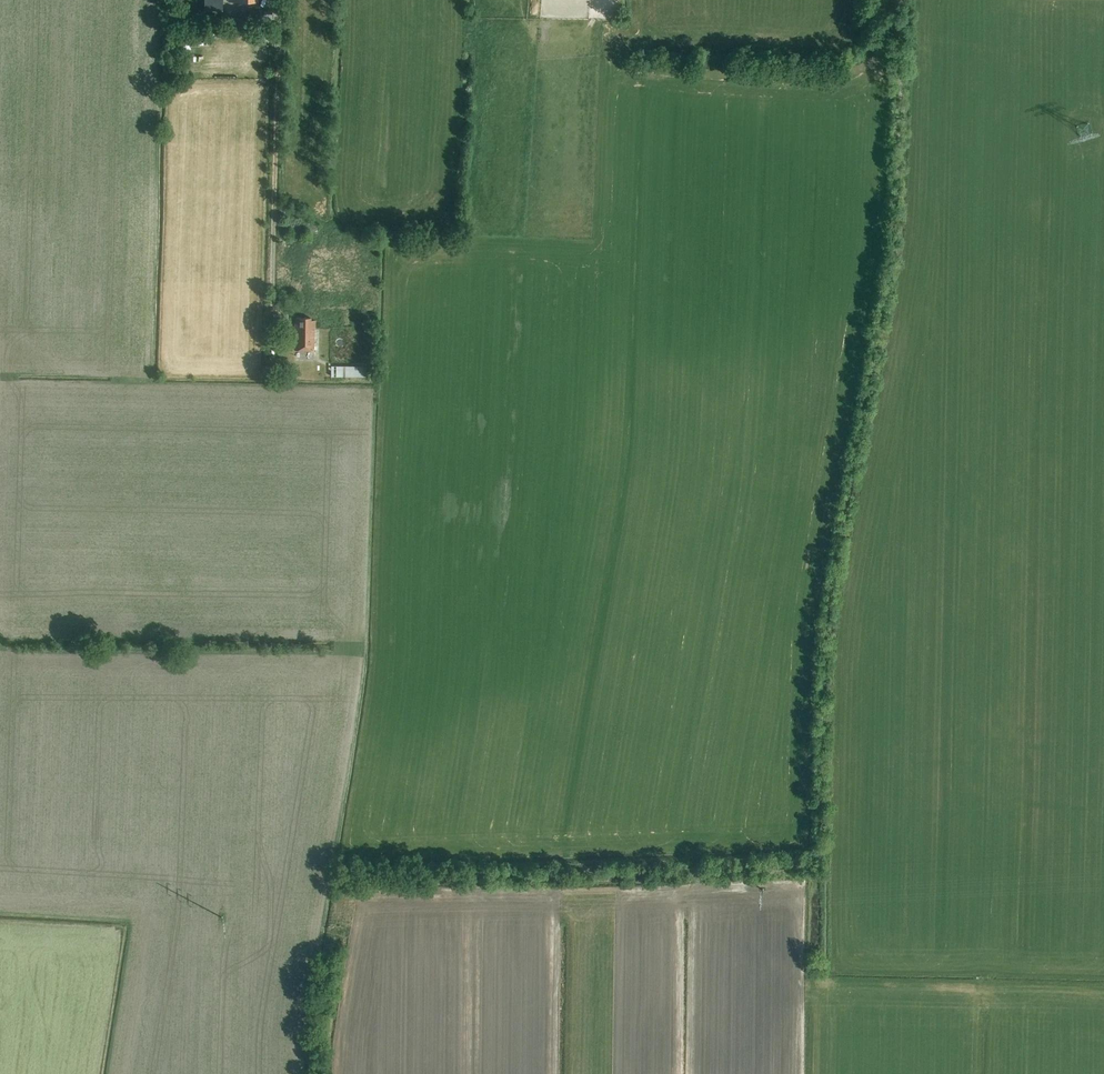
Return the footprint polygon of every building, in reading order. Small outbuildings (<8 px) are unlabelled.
[(223,0),(204,0),(204,10),(222,11),(223,0)] [(314,351),(314,330),(315,330),(315,321),(310,321),(310,318),(295,318),(295,350),(314,351)] [(370,377),(370,366),(331,366),(331,376),(370,377)]
